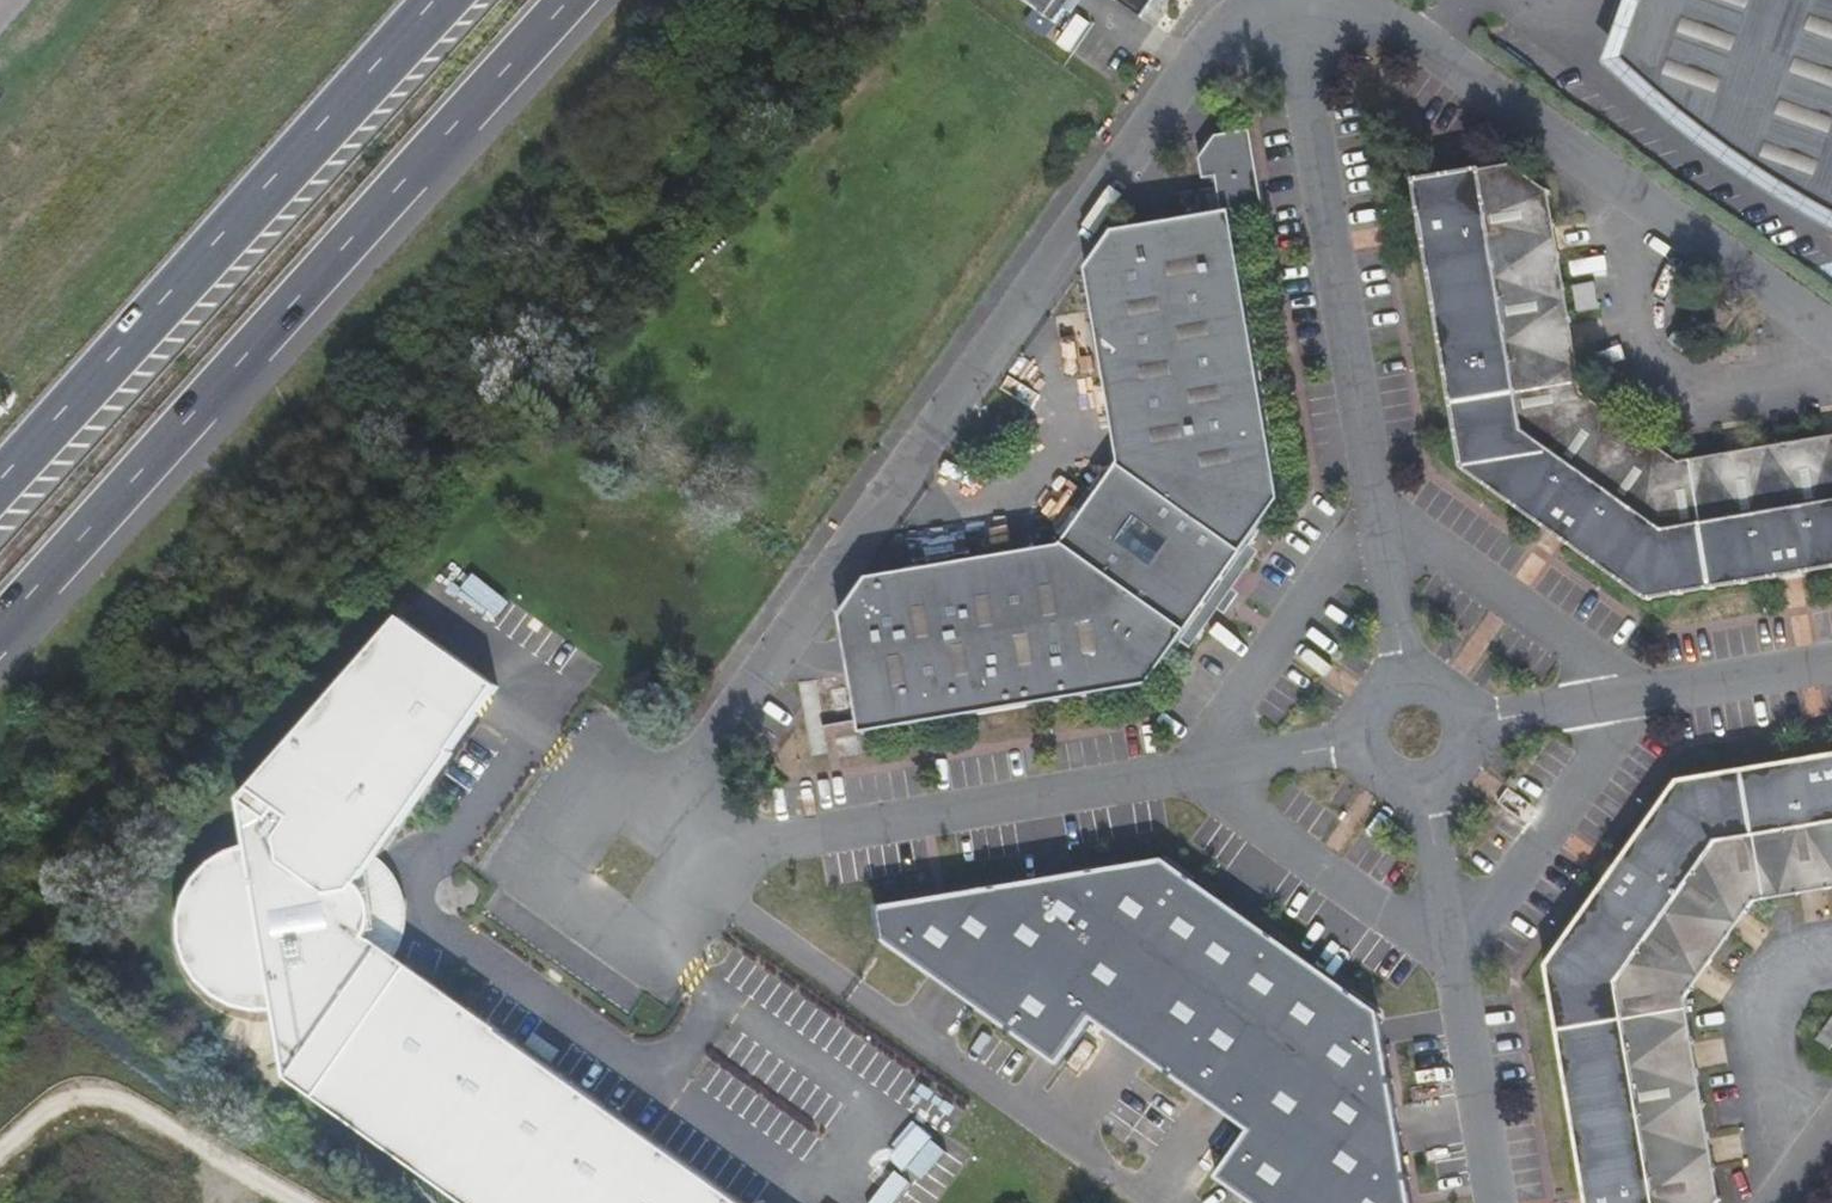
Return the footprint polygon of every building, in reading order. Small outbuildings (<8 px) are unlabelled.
[(1055,25),(1073,0),(1019,0),(1055,25)] [(1140,19),(1153,0),(1113,0),(1140,19)] [(1831,210),(1831,0),(1618,0),(1603,38),(1679,115),(1792,190),(1831,210)] [(866,579),(840,617),(861,736),(1149,686),(1281,499),(1233,210),(1264,204),(1251,131),(1215,137),(1200,159),(1204,180),(1216,178),(1222,212),(1113,231),(1086,269),(1119,464),(1060,546),(866,579)] [(1679,461),(1583,393),(1549,190),(1512,163),(1413,180),(1461,468),(1646,601),(1831,569),(1831,435),(1679,461)] [(1600,308),(1596,284),(1575,288),(1579,311),(1600,308)] [(1726,329),(1694,306),(1691,311),(1723,333),(1726,329)] [(1011,424),(987,457),(990,459),(1013,426),(1011,424)] [(395,959),(369,940),(374,922),(381,921),(378,901),(371,902),(359,885),(379,859),(498,689),(400,620),(235,803),(244,849),(221,858),(198,877),(186,897),(179,927),(184,958),(198,984),(217,1002),(235,1010),(253,1013),(275,1013),(288,1082),(459,1202),(737,1202),(395,959)] [(827,754),(814,681),(799,685),(813,757),(827,754)] [(1754,900),(1831,888),(1831,754),(1678,781),(1545,966),(1587,1202),(1718,1202),(1720,1200),(1684,999),(1754,900)] [(369,940),(395,959),(404,939),(407,917),(404,898),(396,879),(379,859),(359,885),(371,902),(378,901),(381,921),(374,922),(369,940)] [(893,907),(894,938),(1068,1060),(1100,1015),(1258,1130),(1227,1177),(1265,1202),(1421,1202),(1388,1011),(1174,860),(893,907)] [(1831,1023),(1831,1016),(1815,1039),(1819,1042),(1831,1023)] [(1819,1042),(1829,1050),(1831,1046),(1831,1023),(1819,1042)]
